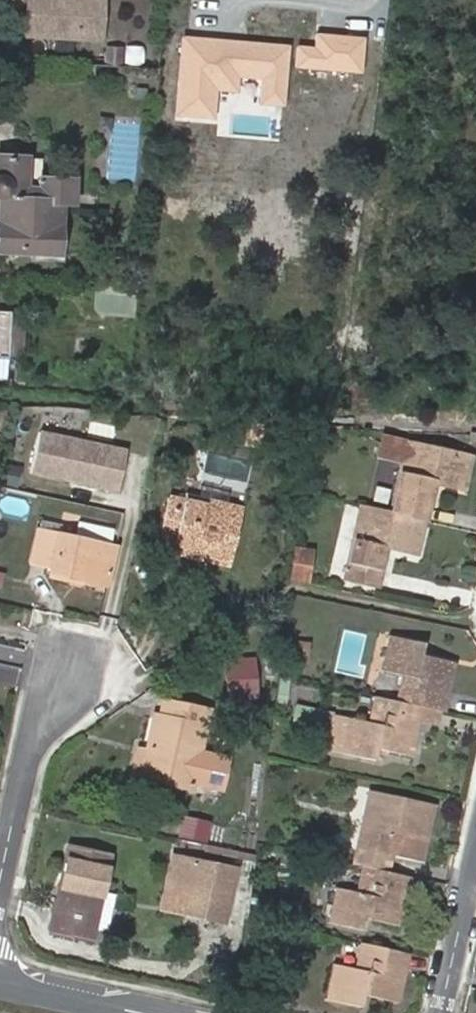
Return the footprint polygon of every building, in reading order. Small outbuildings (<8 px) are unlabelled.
[(27,22),(25,37),(99,43),(103,1),(96,0),(46,0),(45,10),(35,9),(34,22),(27,22)] [(27,22),(34,22),(35,9),(45,10),(46,0),(28,0),(27,22)] [(298,43),(296,68),(363,73),(366,37),(316,32),(315,44),(298,43)] [(292,44),(182,36),(176,119),(216,122),(218,92),(237,94),(238,80),(261,81),(259,103),(287,105),(292,44)] [(122,49),(107,47),(106,64),(121,64),(122,49)] [(44,255),(59,255),(62,205),(73,206),(74,179),(41,178),(41,158),(0,156),(0,248),(44,249),(44,255)] [(123,315),(124,299),(95,297),(93,313),(123,315)] [(7,357),(9,312),(0,311),(0,357),(7,357)] [(129,449),(40,429),(30,470),(120,491),(129,449)] [(402,461),(406,443),(382,438),(378,455),(402,461)] [(390,514),(424,521),(433,483),(462,490),(470,458),(406,443),(402,461),(390,514)] [(185,496),(183,502),(225,512),(227,507),(185,496)] [(174,542),(173,549),(213,558),(212,562),(228,566),(242,510),(227,507),(225,512),(183,502),(168,498),(158,538),(174,542)] [(416,554),(424,521),(390,514),(360,507),(345,579),(377,586),(386,548),(416,554)] [(111,532),(80,525),(77,539),(95,543),(108,546),(111,532)] [(88,575),(107,580),(114,548),(108,546),(95,543),(77,539),(38,530),(30,563),(48,567),(47,573),(87,582),(88,575)] [(213,558),(173,549),(171,553),(212,562),(213,558)] [(313,552),(310,552),(297,549),(292,580),(306,582),(309,584),(313,552)] [(106,586),(107,580),(88,575),(87,582),(106,586)] [(420,708),(442,713),(454,663),(421,656),(423,644),(389,637),(383,672),(403,677),(397,703),(420,708)] [(308,654),(310,643),(294,641),(292,652),(308,654)] [(254,661),(226,663),(229,697),(256,695),(254,661)] [(279,677),(276,698),(287,699),(289,679),(279,677)] [(420,708),(397,703),(375,698),(369,723),(349,718),(341,754),(374,761),(377,749),(410,757),(420,708)] [(152,746),(145,780),(191,789),(192,784),(198,754),(208,710),(164,701),(160,716),(154,715),(147,744),(152,746)] [(349,718),(334,715),(326,751),(341,754),(349,718)] [(147,744),(139,742),(131,776),(145,780),(152,746),(147,744)] [(198,754),(192,784),(220,789),(226,760),(198,754)] [(386,872),(391,853),(396,835),(418,839),(425,840),(432,808),(369,794),(354,865),(363,867),(386,872)] [(186,815),(180,838),(206,844),(212,821),(186,815)] [(418,839),(396,835),(391,853),(421,860),(425,840),(418,839)] [(188,911),(202,847),(183,843),(168,906),(188,911)] [(49,933),(91,942),(109,855),(68,846),(49,933)] [(236,855),(202,847),(188,911),(222,918),(236,855)] [(386,872),(363,867),(357,894),(338,890),(330,924),(362,931),(366,919),(397,926),(408,877),(386,872)] [(395,1003),(406,955),(363,944),(357,968),(335,964),(327,1000),(361,1008),(363,995),(395,1003)]
